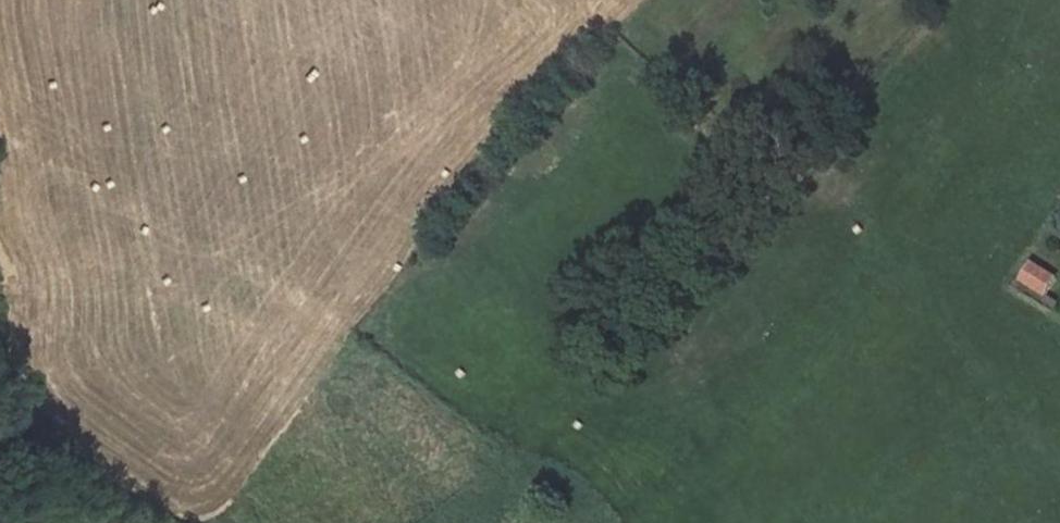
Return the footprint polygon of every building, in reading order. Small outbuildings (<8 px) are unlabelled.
[(1016,278),(1043,295),(1057,274),(1031,256),(1016,278)]
